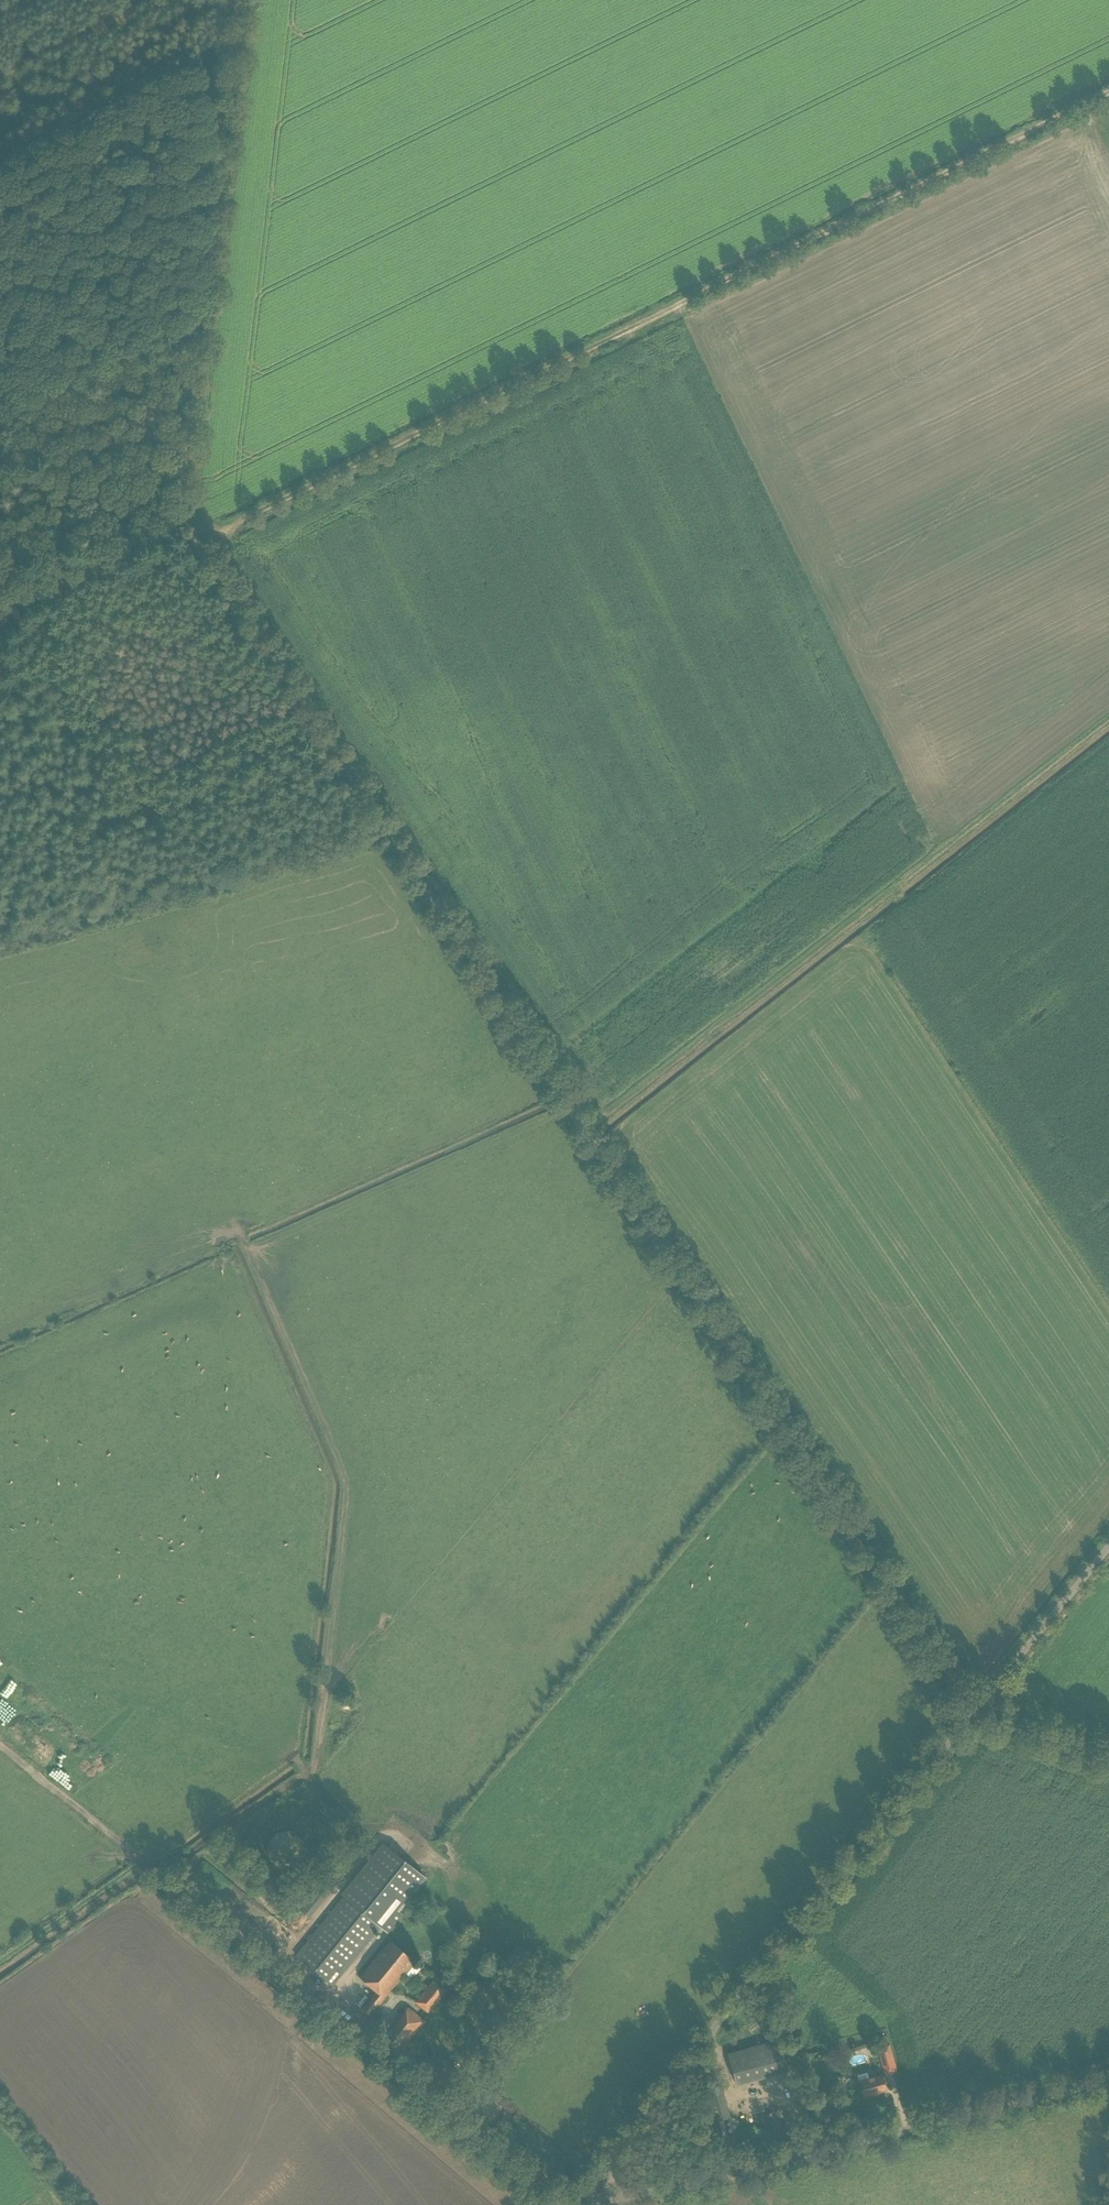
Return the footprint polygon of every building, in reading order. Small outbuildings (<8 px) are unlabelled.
[(70,1789),(76,1779),(58,1767),(51,1777),(70,1789)] [(290,1830),(275,1833),(267,1845),(269,1860),(281,1868),(296,1866),(305,1854),(302,1839),(290,1830)] [(343,1897),(302,1947),(295,1956),(332,1986),(339,1977),(380,1927),(387,1933),(403,1914),(399,1911),(426,1878),(382,1842),(340,1895),(343,1897)] [(293,1906),(309,1919),(342,1877),(326,1864),(293,1906)] [(389,1941),(366,1969),(359,1978),(376,1991),(361,2008),(370,2015),(414,1961),(389,1941)] [(436,1976),(415,2002),(430,2014),(451,1988),(436,1976)] [(409,2008),(387,2034),(380,2043),(396,2056),(425,2021),(409,2008)] [(737,2086),(788,2072),(779,2040),(728,2054),(737,2086)] [(885,2075),(897,2072),(889,2044),(877,2047),(885,2075)] [(856,2075),(858,2081),(863,2097),(887,2091),(882,2074),(869,2078),(867,2072),(856,2075)] [(699,2091),(702,2101),(708,2124),(729,2118),(720,2085),(699,2091)]
